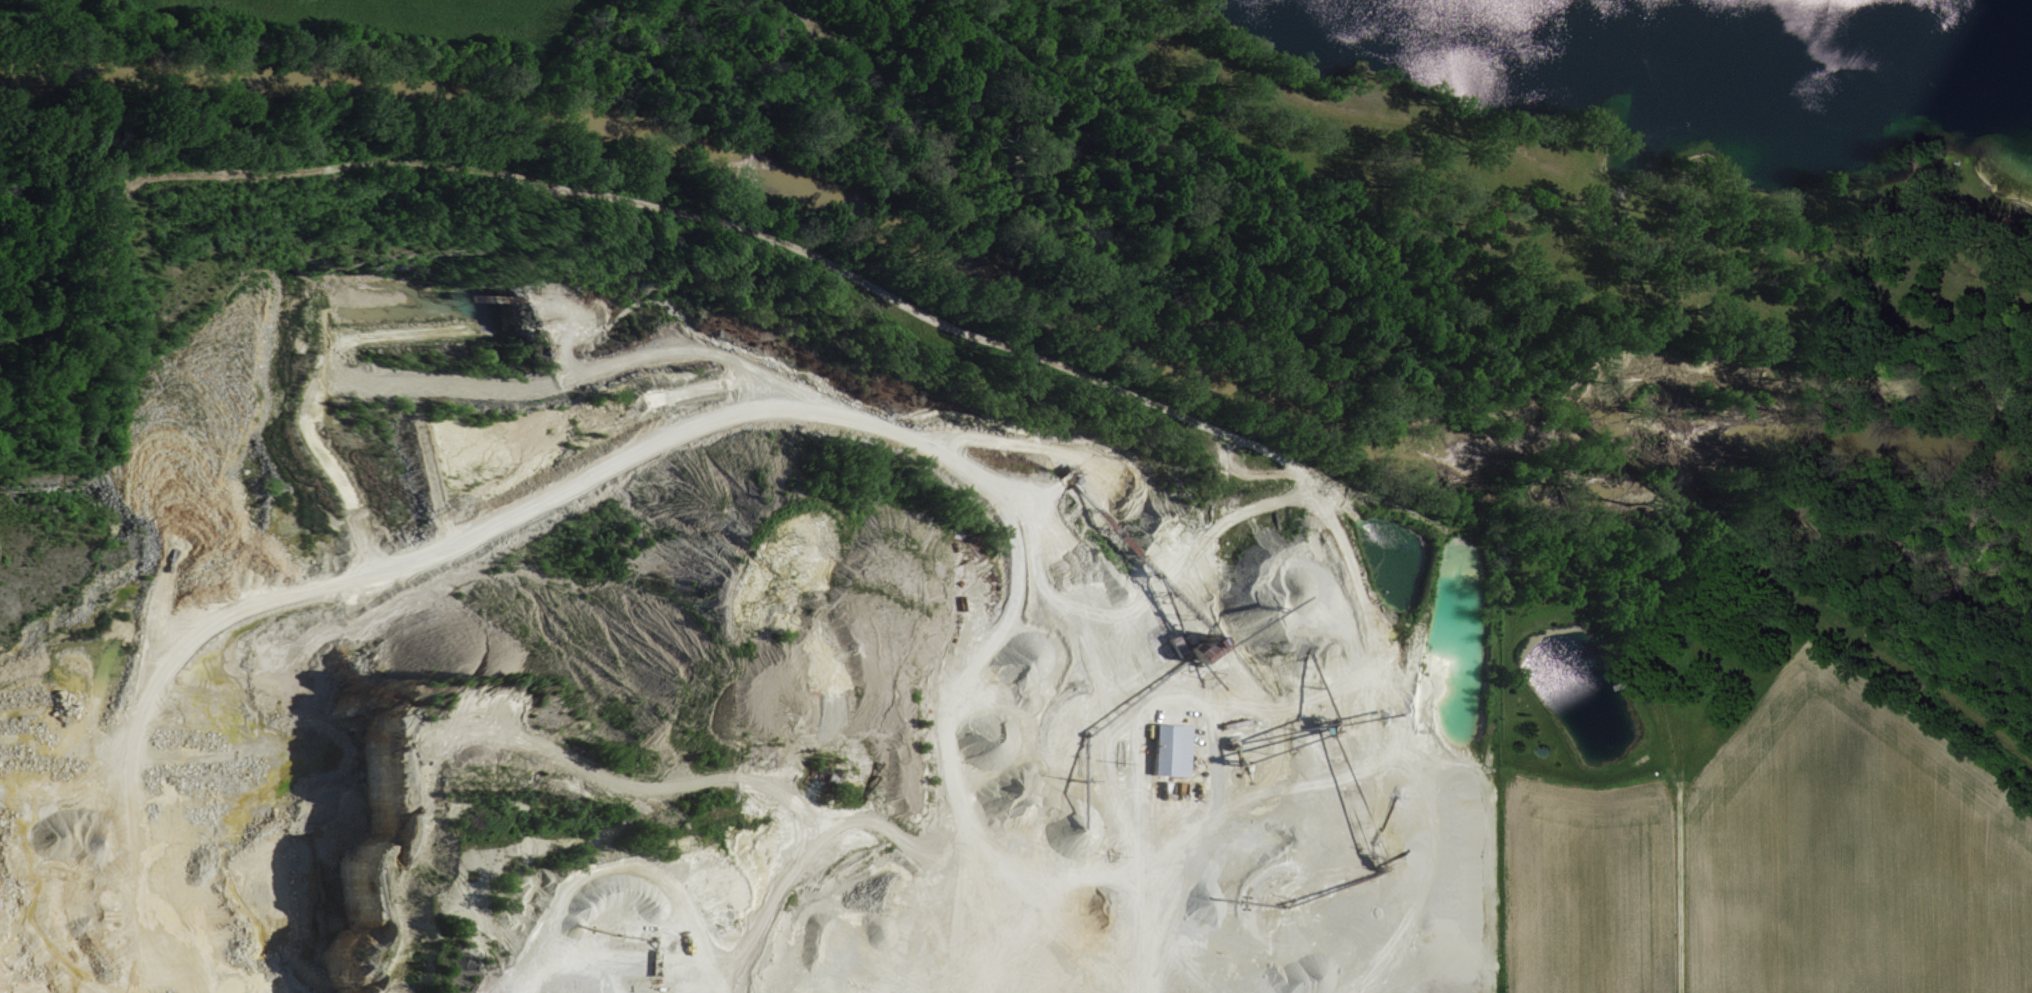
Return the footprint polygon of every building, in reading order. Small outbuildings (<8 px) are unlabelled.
[(1146,774),(1185,775),(1186,724),(1147,723),(1146,774)]
